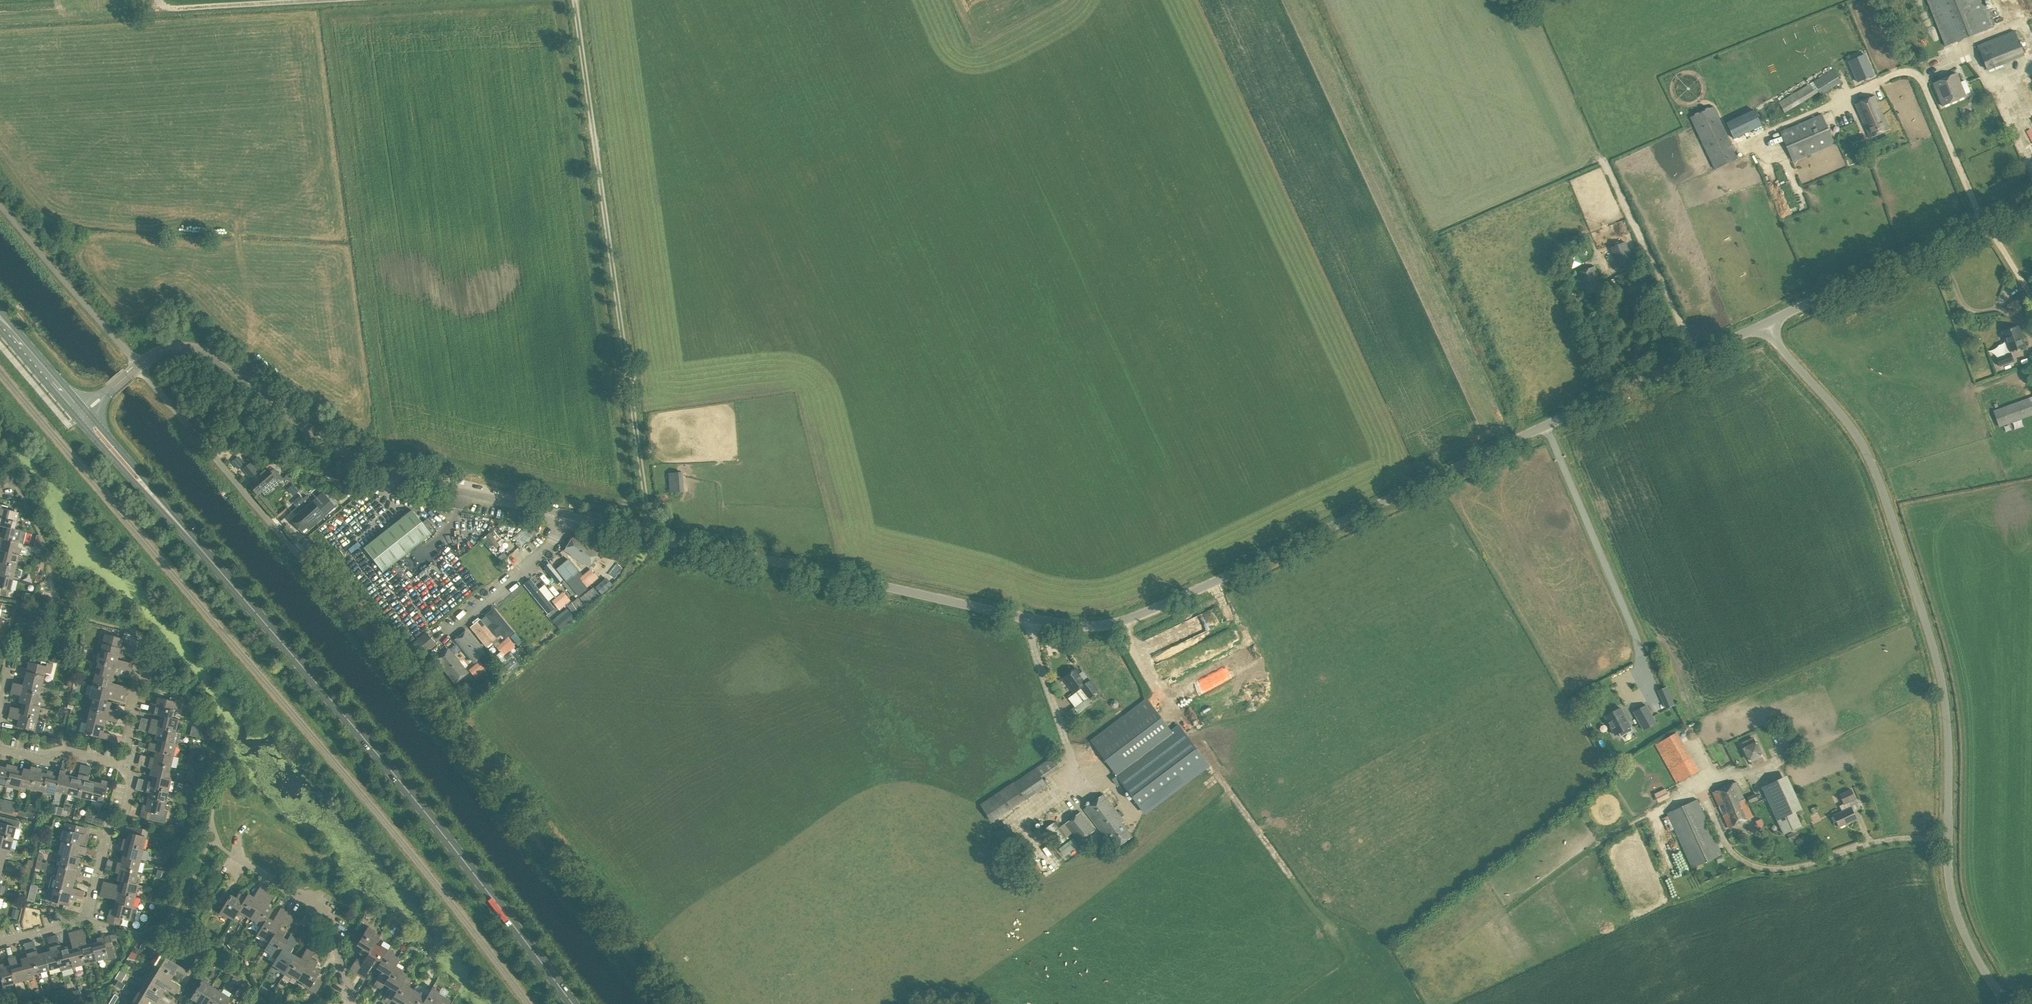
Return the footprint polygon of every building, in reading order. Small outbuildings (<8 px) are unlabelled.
[(1945,47),(1994,27),(1983,0),(1926,0),(1945,47)] [(2014,31),(1976,46),(1987,71),(2024,56),(2014,31)] [(1865,55),(1848,62),(1858,83),(1874,76),(1865,55)] [(1818,93),(1821,95),(1841,83),(1833,69),(1778,103),(1785,113),(1818,93)] [(1965,96),(1956,74),(1933,84),(1943,106),(1965,96)] [(1874,96),(1855,104),(1870,138),(1889,130),(1874,96)] [(1694,116),(1690,118),(1714,170),(1739,158),(1714,106),(1709,109),(1708,108),(1705,109),(1706,110),(1699,114),(1698,113),(1694,115),(1694,116)] [(1780,132),(1793,163),(1835,145),(1822,114),(1780,132)] [(1767,164),(1758,167),(1761,175),(1770,172),(1767,164)] [(1625,243),(1611,248),(1618,268),(1633,262),(1625,243)] [(1603,289),(1595,266),(1575,274),(1584,296),(1603,289)] [(2017,327),(2002,332),(2009,352),(2024,346),(2017,327)] [(2010,354),(1996,358),(1999,366),(2013,361),(2010,354)] [(1993,411),(1999,428),(2031,416),(2031,397),(1993,411)] [(275,479),(266,468),(259,473),(250,463),(244,468),(251,477),(253,476),(255,479),(248,484),(257,495),(262,491),(265,494),(278,484),(275,480),(275,479)] [(669,474),(670,493),(683,492),(682,473),(669,474)] [(334,506),(322,493),(312,502),(321,513),(324,516),(334,506)] [(312,502),(291,520),(300,531),(321,513),(312,502)] [(14,529),(18,512),(6,510),(6,506),(0,505),(0,526),(4,527),(14,529)] [(383,572),(425,539),(431,534),(412,510),(363,548),(383,572)] [(366,530),(369,533),(379,527),(377,524),(366,530)] [(4,527),(2,533),(0,533),(0,537),(18,542),(24,543),(26,532),(21,531),(14,529),(4,527)] [(520,544),(527,535),(518,527),(511,536),(520,544)] [(453,551),(470,546),(464,530),(458,532),(459,537),(450,540),(453,551)] [(574,536),(564,550),(589,567),(598,553),(574,536)] [(2,551),(19,555),(21,548),(17,547),(18,542),(0,537),(0,550),(2,551)] [(317,544),(310,550),(314,555),(321,548),(317,544)] [(549,560),(563,552),(561,548),(547,555),(549,560)] [(2,551),(1,556),(0,556),(0,563),(16,567),(18,557),(23,558),(23,556),(19,555),(2,551)] [(500,561),(506,556),(503,552),(497,557),(500,561)] [(556,568),(578,595),(587,587),(578,576),(581,573),(578,569),(579,568),(570,556),(556,568)] [(0,563),(0,575),(13,578),(19,580),(19,577),(14,576),(16,567),(0,563)] [(548,563),(538,571),(552,588),(562,580),(548,563)] [(585,572),(593,582),(598,577),(591,568),(585,572)] [(386,579),(392,576),(389,570),(383,573),(386,579)] [(593,582),(585,572),(580,577),(587,586),(593,582)] [(1,595),(2,588),(10,590),(13,578),(0,575),(0,595),(1,595)] [(554,608),(530,578),(524,584),(548,613),(554,608)] [(610,585),(604,578),(595,586),(601,593),(610,585)] [(547,615),(522,583),(508,595),(528,620),(529,619),(537,628),(542,624),(540,621),(547,615)] [(588,606),(601,595),(593,586),(580,597),(588,606)] [(563,592),(557,596),(564,606),(570,601),(568,598),(563,592)] [(24,600),(32,602),(33,595),(26,593),(24,600)] [(564,606),(557,596),(555,597),(552,600),(557,607),(559,610),(564,606)] [(585,608),(577,598),(567,606),(575,616),(585,608)] [(510,605),(503,611),(506,615),(513,610),(510,605)] [(493,608),(486,615),(492,623),(488,626),(497,637),(501,633),(505,638),(513,632),(493,608)] [(552,620),(560,630),(575,617),(568,608),(552,620)] [(480,618),(471,626),(487,645),(496,637),(480,618)] [(486,652),(466,629),(454,639),(474,662),(486,652)] [(517,645),(522,641),(515,632),(510,636),(517,645)] [(101,650),(118,655),(124,656),(126,647),(120,645),(122,638),(105,634),(101,650)] [(427,635),(413,647),(420,656),(435,645),(427,635)] [(501,642),(509,651),(514,647),(512,643),(507,637),(501,642)] [(509,651),(501,642),(500,644),(496,646),(501,652),(503,656),(509,651)] [(519,646),(511,654),(518,662),(526,655),(519,646)] [(449,647),(435,658),(455,683),(469,672),(449,647)] [(118,655),(101,650),(98,650),(97,652),(100,653),(98,662),(131,670),(133,663),(117,659),(118,655)] [(509,652),(503,657),(506,660),(499,666),(506,675),(518,665),(517,661),(509,652)] [(19,678),(24,679),(42,683),(45,672),(49,673),(52,664),(41,661),(40,665),(28,662),(26,672),(20,670),(19,678)] [(479,661),(474,665),(481,674),(487,670),(484,666),(479,661)] [(131,670),(98,662),(95,672),(92,671),(92,673),(113,678),(114,674),(129,677),(131,670)] [(481,674),(474,665),(472,666),(468,669),(473,675),(476,679),(481,674)] [(1076,668),(1063,677),(1075,693),(1081,688),(1088,697),(1098,690),(1091,680),(1087,683),(1084,679),(1087,677),(1083,671),(1080,674),(1076,668)] [(113,678),(92,673),(91,675),(94,676),(92,685),(125,693),(127,687),(111,683),(113,678)] [(42,683),(24,679),(23,685),(13,683),(12,685),(10,684),(9,687),(12,688),(40,695),(42,685),(45,686),(45,684),(42,683)] [(125,693),(92,685),(89,695),(86,694),(86,696),(89,697),(89,698),(93,699),(107,702),(108,697),(123,701),(125,693)] [(40,695),(12,688),(10,693),(21,696),(19,703),(22,704),(40,708),(41,701),(38,700),(40,695)] [(158,697),(156,705),(155,706),(150,705),(148,712),(161,715),(170,718),(176,719),(177,712),(172,711),(173,707),(179,709),(181,700),(170,697),(169,700),(158,697)] [(1147,698),(1090,739),(1121,782),(1178,739),(1147,698)] [(107,702),(93,699),(90,710),(118,717),(119,712),(110,709),(111,703),(107,702)] [(1086,699),(1076,706),(1074,708),(1078,713),(1090,704),(1086,699)] [(40,708),(22,704),(21,710),(11,707),(10,712),(37,718),(39,710),(43,711),(43,708),(40,708)] [(1656,723),(1646,705),(1634,712),(1643,730),(1656,723)] [(1620,708),(1605,716),(1611,728),(1626,720),(1620,708)] [(118,717),(90,710),(88,720),(84,719),(84,721),(87,722),(105,726),(106,720),(116,722),(118,717)] [(37,718),(10,712),(8,718),(18,720),(17,727),(42,733),(44,721),(37,719),(37,718)] [(1723,726),(1729,739),(1738,735),(1741,742),(1761,733),(1752,713),(1723,726)] [(170,718),(161,715),(160,720),(152,718),(151,719),(141,717),(140,723),(175,732),(178,719),(176,719),(170,718)] [(105,726),(87,722),(84,733),(112,740),(113,735),(103,732),(105,726)] [(175,732),(140,723),(139,728),(149,730),(149,731),(157,733),(155,739),(158,739),(176,744),(179,733),(175,732)] [(202,737),(198,725),(192,723),(189,734),(202,737)] [(1780,739),(1789,735),(1783,724),(1775,729),(1780,739)] [(1699,771),(1677,732),(1655,744),(1676,784),(1699,771)] [(1764,760),(1754,738),(1743,743),(1753,765),(1764,760)] [(176,744),(158,739),(157,744),(150,742),(148,750),(156,752),(173,756),(176,744)] [(173,756),(156,752),(154,758),(151,757),(149,762),(170,767),(173,756)] [(1044,782),(1043,779),(1060,768),(1052,757),(1036,768),(1035,767),(1014,781),(980,804),(992,822),(1026,800),(1023,796),(1044,782)] [(170,767),(149,762),(148,767),(151,768),(150,775),(153,776),(170,780),(172,773),(169,772),(170,767)] [(12,766),(7,764),(6,768),(0,767),(0,785),(7,787),(12,766)] [(17,767),(12,766),(7,787),(18,790),(23,772),(16,770),(17,767)] [(24,769),(23,772),(18,790),(24,791),(25,788),(31,789),(36,768),(31,767),(30,770),(24,769)] [(36,768),(31,789),(43,792),(47,774),(41,773),(41,769),(36,768)] [(48,771),(47,774),(43,792),(41,798),(46,799),(48,793),(54,795),(55,791),(58,777),(52,776),(53,772),(48,771)] [(58,777),(55,791),(67,794),(71,777),(65,775),(65,772),(60,771),(58,777)] [(71,777),(67,794),(78,797),(83,776),(78,775),(78,778),(71,777)] [(88,777),(83,776),(78,797),(90,800),(94,782),(88,781),(88,777)] [(148,781),(147,786),(168,792),(170,780),(153,776),(152,782),(148,781)] [(1800,826),(1779,779),(1762,787),(1783,834),(1800,826)] [(101,784),(94,782),(90,800),(102,803),(107,782),(102,780),(101,784)] [(1737,782),(1713,793),(1729,827),(1752,817),(1737,782)] [(168,792),(147,786),(145,792),(149,792),(148,799),(165,803),(168,792)] [(1851,789),(1840,794),(1844,804),(1855,799),(1851,789)] [(1755,794),(1747,797),(1750,803),(1758,799),(1755,794)] [(1104,795),(1085,809),(1105,835),(1107,834),(1117,847),(1132,836),(1122,823),(1124,821),(1104,795)] [(165,823),(170,804),(165,803),(148,799),(147,805),(143,804),(140,817),(165,823)] [(1691,868),(1722,854),(1697,800),(1666,813),(1691,868)] [(1850,807),(1833,815),(1839,827),(1855,819),(1850,807)] [(104,820),(101,819),(93,817),(94,813),(87,811),(85,821),(103,826),(104,820)] [(1080,812),(1065,824),(1079,843),(1095,830),(1080,812)] [(13,838),(15,827),(18,827),(20,821),(5,817),(4,824),(0,823),(0,835),(13,838)] [(1056,821),(1043,830),(1055,847),(1067,838),(1056,821)] [(66,823),(61,841),(85,847),(87,838),(84,837),(86,828),(66,823)] [(122,844),(143,849),(147,830),(137,827),(135,834),(128,833),(127,839),(123,839),(122,844)] [(0,835),(0,848),(10,850),(13,851),(14,849),(10,848),(13,838),(0,835)] [(85,847),(61,841),(59,851),(55,850),(55,852),(59,853),(76,857),(77,853),(85,855),(86,847),(85,847)] [(143,849),(122,844),(121,849),(124,850),(122,857),(140,861),(143,849)] [(1044,844),(1031,852),(1043,871),(1056,862),(1044,844)] [(0,848),(0,860),(4,861),(5,856),(8,856),(10,850),(0,848)] [(79,858),(76,857),(59,853),(57,860),(60,860),(59,866),(79,871),(81,866),(77,865),(79,858)] [(102,867),(110,869),(113,859),(105,856),(102,867)] [(118,862),(116,867),(137,872),(140,861),(122,857),(121,862),(118,862)] [(79,871),(59,866),(56,878),(73,882),(75,875),(78,876),(79,871)] [(137,872),(116,867),(115,872),(118,873),(117,880),(120,880),(137,885),(139,879),(136,878),(137,872)] [(48,888),(74,894),(83,896),(84,891),(72,888),(73,882),(56,878),(51,876),(48,888)] [(137,885),(120,880),(119,885),(103,882),(102,888),(135,896),(137,885)] [(247,894),(245,897),(232,919),(233,920),(237,912),(244,916),(244,915),(250,918),(267,889),(260,885),(253,898),(247,894)] [(74,894),(48,888),(46,900),(68,906),(69,899),(73,899),(74,894)] [(135,896),(102,888),(100,895),(116,899),(115,904),(132,908),(135,896)] [(267,889),(250,918),(256,922),(255,923),(262,927),(272,909),(267,906),(275,893),(267,889)] [(232,919),(245,897),(239,894),(236,898),(224,891),(217,901),(224,905),(219,913),(226,917),(227,916),(232,919)] [(132,908),(115,904),(113,910),(110,909),(107,922),(119,925),(121,918),(129,920),(132,908)] [(12,916),(18,918),(20,910),(13,908),(12,916)] [(262,927),(256,936),(264,940),(265,939),(269,941),(277,928),(281,923),(287,912),(281,908),(273,920),(268,917),(273,910),(272,909),(262,927)] [(287,912),(281,923),(282,924),(288,927),(294,916),(287,912)] [(346,926),(358,923),(356,918),(345,921),(346,926)] [(366,958),(374,943),(379,935),(373,932),(374,930),(368,926),(356,945),(362,949),(359,954),(366,958)] [(270,942),(264,950),(270,954),(269,955),(276,959),(287,940),(282,937),(285,932),(279,929),(277,928),(269,941),(270,942)] [(82,929),(75,931),(84,964),(93,961),(94,965),(97,964),(96,961),(91,944),(86,945),(82,929)] [(84,964),(75,931),(68,933),(72,949),(68,950),(72,967),(74,971),(76,970),(75,966),(84,964)] [(72,967),(68,950),(67,946),(60,948),(57,935),(52,936),(60,967),(65,966),(66,969),(72,967)] [(97,942),(91,944),(96,961),(107,958),(108,961),(115,959),(108,935),(96,939),(97,942)] [(287,940),(276,959),(272,965),(278,969),(277,970),(283,974),(294,956),(290,953),(297,940),(290,935),(287,940)] [(60,967),(52,936),(51,936),(54,946),(49,947),(50,951),(44,953),(48,970),(60,967)] [(366,958),(363,963),(356,973),(363,977),(370,965),(376,968),(388,950),(380,945),(379,946),(374,943),(366,958)] [(294,956),(283,974),(291,979),(292,977),(297,980),(315,950),(308,946),(301,959),(294,956)] [(315,951),(315,950),(297,980),(303,984),(303,985),(316,993),(322,983),(316,979),(320,971),(314,967),(317,962),(310,958),(315,951)] [(388,950),(376,968),(381,971),(374,984),(380,988),(383,984),(395,965),(399,958),(394,955),(395,954),(388,950)] [(48,970),(44,953),(37,954),(36,951),(31,952),(37,973),(48,970)] [(135,960),(138,955),(132,951),(129,956),(135,960)] [(37,973),(31,952),(26,954),(27,957),(21,959),(22,962),(26,980),(32,978),(32,975),(37,973)] [(151,962),(155,964),(173,975),(176,970),(185,976),(188,971),(160,955),(157,960),(154,958),(151,962)] [(22,962),(17,964),(15,956),(8,958),(10,966),(15,983),(24,980),(25,984),(27,983),(26,980),(22,962)] [(182,958),(179,964),(186,968),(189,963),(189,962),(182,958)] [(356,973),(363,963),(356,959),(350,969),(356,973)] [(10,966),(3,967),(2,964),(0,964),(0,978),(1,978),(3,986),(15,983),(10,966)] [(155,964),(149,974),(177,990),(179,987),(169,981),(173,975),(155,964)] [(383,984),(388,987),(381,1000),(387,1003),(388,1003),(390,1000),(391,1000),(402,981),(406,974),(400,971),(401,969),(395,965),(383,984)] [(149,974),(144,983),(162,994),(165,988),(174,994),(177,990),(149,974)] [(211,986),(205,983),(207,979),(203,977),(190,998),(196,1002),(195,1003),(200,1003),(211,986)] [(124,984),(118,980),(115,985),(121,989),(124,984)] [(391,1000),(396,1003),(395,1003),(406,1003),(414,991),(408,987),(409,986),(402,981),(391,1000)] [(138,992),(158,1003),(167,1003),(158,999),(162,994),(144,983),(138,992)] [(211,986),(200,1003),(213,1003),(220,992),(211,986)] [(427,996),(422,1003),(448,1003),(450,1001),(438,993),(439,992),(432,988),(427,996)] [(414,991),(406,1003),(422,1003),(427,996),(420,992),(419,994),(414,991)] [(138,992),(135,997),(131,995),(128,999),(132,1001),(137,1003),(158,1003),(138,992)] [(213,1003),(225,1003),(229,997),(220,992),(213,1003)] [(250,996),(245,993),(241,1000),(247,1003),(249,999),(250,996)] [(110,1001),(114,1003),(118,997),(114,994),(110,1001)] [(80,997),(80,995),(74,997),(75,998),(69,1000),(70,1003),(72,1003),(77,1003),(80,997)]
